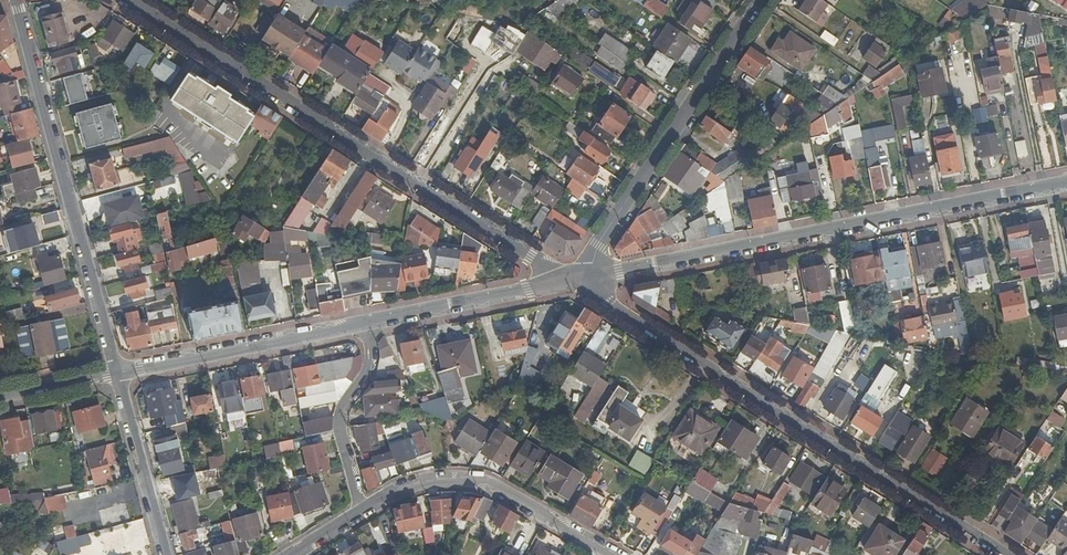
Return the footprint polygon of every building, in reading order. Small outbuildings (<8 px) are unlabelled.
[(189,7),(210,20),(220,5),(217,3),(213,0),(194,0),(189,7)] [(553,3),(543,9),(559,19),(571,1),(574,3),(576,0),(557,0),(553,3)] [(634,1),(660,19),(667,8),(654,0),(635,0),(634,1)] [(701,29),(712,11),(695,0),(684,0),(676,12),(682,16),(678,24),(701,40),(706,33),(701,29)] [(712,11),(714,13),(720,3),(714,0),(695,0),(712,11)] [(814,25),(821,15),(827,6),(818,0),(805,0),(796,13),(814,25)] [(975,0),(972,0),(953,14),(963,21),(984,6),(978,2),(975,0)] [(1066,12),(1066,0),(1048,0),(1066,12)] [(221,3),(220,5),(210,20),(207,24),(213,28),(215,26),(223,31),(235,12),(221,3)] [(262,36),(260,39),(288,57),(300,36),(307,25),(280,8),(272,20),(262,36)] [(949,11),(935,25),(944,34),(963,21),(953,14),(949,11)] [(1018,26),(1018,24),(1025,26),(1027,26),(1029,15),(1022,14),(1010,11),(1007,24),(1018,26)] [(62,12),(59,13),(66,41),(70,40),(62,12)] [(47,46),(55,44),(56,48),(67,45),(66,41),(59,13),(40,18),(47,46)] [(0,15),(0,52),(13,42),(6,16),(0,15)] [(264,15),(255,31),(262,36),(272,20),(264,15)] [(821,15),(814,25),(819,29),(826,18),(821,15)] [(1025,26),(1023,40),(1041,36),(1037,16),(1029,15),(1027,26),(1025,26)] [(461,16),(445,40),(452,45),(469,18),(461,16)] [(120,50),(130,33),(111,20),(96,45),(104,50),(108,43),(120,50)] [(963,21),(944,34),(940,36),(948,46),(965,33),(963,21)] [(470,46),(484,54),(491,42),(496,34),(481,26),(470,46)] [(514,51),(542,70),(548,61),(547,59),(549,57),(553,50),(525,31),(520,40),(515,37),(517,33),(507,26),(504,30),(499,28),(496,34),(491,42),(511,55),(514,51)] [(688,39),(670,26),(655,49),(657,51),(673,61),(688,39)] [(338,52),(328,46),(324,52),(317,64),(358,90),(359,89),(361,85),(367,76),(381,55),(362,43),(349,34),(338,52)] [(368,34),(362,43),(381,55),(386,46),(368,34)] [(813,50),(788,34),(782,44),(775,54),(800,70),(813,50)] [(597,45),(602,49),(619,60),(625,64),(632,53),(604,35),(597,45)] [(288,57),(287,58),(286,59),(311,74),(317,64),(324,52),(300,36),(288,57)] [(1007,36),(991,39),(995,57),(999,76),(1010,74),(1004,45),(1008,44),(1007,36)] [(153,53),(129,37),(117,58),(127,65),(131,67),(133,63),(142,69),(153,53)] [(882,58),(881,57),(885,51),(888,47),(876,38),(861,59),(875,68),(882,58)] [(1042,38),(1023,42),(1022,51),(1043,46),(1042,38)] [(398,41),(383,64),(400,76),(402,72),(415,52),(398,41)] [(782,44),(777,41),(770,51),(775,54),(782,44)] [(94,43),(86,45),(93,66),(98,65),(103,64),(101,54),(98,54),(94,43)] [(888,47),(885,51),(894,56),(898,53),(888,47)] [(74,55),(72,48),(49,54),(52,63),(56,62),(58,72),(82,66),(79,54),(74,55)] [(415,52),(402,72),(419,84),(421,82),(427,85),(432,77),(440,64),(417,49),(415,52)] [(602,49),(598,55),(615,66),(619,60),(602,49)] [(767,62),(748,49),(736,67),(755,79),(767,62)] [(645,69),(661,79),(673,61),(657,51),(645,69)] [(872,72),(866,67),(860,77),(870,84),(902,63),(907,59),(898,53),(894,56),(888,60),(889,62),(872,72)] [(577,56),(573,63),(586,72),(591,64),(577,56)] [(549,57),(547,59),(548,61),(554,65),(556,62),(549,57)] [(979,72),(984,93),(1001,90),(999,76),(995,57),(984,60),(986,71),(979,72)] [(469,58),(461,71),(467,74),(475,62),(469,58)] [(1040,78),(1023,81),(1028,108),(1055,102),(1046,59),(1037,60),(1040,78)] [(153,62),(147,73),(167,85),(177,69),(162,60),(159,65),(153,62)] [(625,64),(619,60),(615,66),(621,70),(625,64)] [(591,64),(586,72),(610,88),(615,79),(592,63),(591,64)] [(902,63),(870,84),(866,86),(874,100),(884,94),(881,89),(904,74),(900,69),(904,66),(902,63)] [(561,67),(551,82),(563,90),(572,96),(582,81),(561,67)] [(918,77),(922,99),(945,94),(941,70),(928,72),(928,75),(918,77)] [(79,72),(62,77),(70,103),(87,98),(79,72)] [(14,80),(13,80),(11,74),(1,76),(3,82),(0,83),(0,105),(1,105),(2,109),(19,104),(20,104),(17,91),(14,80)] [(257,130),(256,133),(266,140),(280,118),(258,103),(251,114),(243,110),(244,108),(195,77),(193,79),(185,74),(169,100),(210,126),(235,140),(245,123),(257,130)] [(456,92),(432,77),(427,85),(412,109),(428,119),(437,104),(445,109),(456,92)] [(541,86),(528,77),(520,90),(533,98),(541,86)] [(841,96),(827,87),(821,95),(837,106),(852,96),(866,86),(870,84),(860,77),(852,88),(841,96)] [(648,90),(628,78),(618,93),(637,106),(648,90)] [(359,89),(358,90),(350,102),(370,115),(376,105),(368,100),(370,97),(363,92),(359,89)] [(1007,89),(1001,90),(1004,104),(1010,103),(1007,89)] [(653,94),(648,90),(637,106),(643,110),(653,94)] [(821,95),(810,110),(820,117),(837,106),(821,95)] [(784,134),(795,116),(809,125),(820,117),(810,110),(787,96),(769,124),(784,134)] [(809,125),(807,126),(809,139),(827,136),(823,124),(836,116),(841,124),(850,120),(847,108),(854,104),(852,96),(837,106),(820,117),(809,125)] [(914,96),(890,101),(896,130),(905,129),(901,110),(901,108),(916,105),(914,96)] [(21,111),(19,104),(2,109),(4,115),(11,113),(21,111)] [(119,139),(109,104),(73,114),(84,148),(119,139)] [(367,119),(361,130),(380,142),(400,111),(388,104),(384,111),(375,125),(367,119)] [(598,118),(601,120),(593,133),(610,144),(629,117),(611,105),(605,114),(602,112),(598,118)] [(152,117),(157,110),(152,107),(150,110),(147,114),(152,117)] [(38,136),(31,108),(21,111),(11,113),(18,141),(26,139),(38,136)] [(699,128),(728,146),(734,137),(730,134),(713,122),(706,118),(699,128)] [(568,122),(565,127),(575,133),(577,128),(573,125),(568,122)] [(844,135),(838,136),(840,144),(861,140),(859,132),(858,124),(843,128),(844,135)] [(859,132),(861,140),(864,159),(867,172),(870,172),(874,191),(883,189),(881,179),(887,177),(886,171),(880,172),(874,143),(894,139),(892,126),(859,132)] [(607,153),(590,142),(592,138),(577,128),(575,133),(572,136),(578,140),(577,141),(586,147),(583,153),(599,165),(607,153)] [(487,131),(474,152),(465,146),(453,168),(470,178),(496,136),(487,131)] [(934,146),(936,155),(940,176),(959,172),(955,151),(953,143),(951,132),(936,135),(935,132),(931,132),(934,146)] [(982,138),(974,140),(978,158),(1000,154),(996,136),(988,137),(987,133),(981,135),(982,138)] [(155,148),(166,145),(170,155),(178,153),(167,136),(152,140),(155,148)] [(1051,138),(1058,170),(1066,168),(1066,159),(1065,149),(1062,136),(1051,138)] [(26,139),(18,141),(0,146),(0,158),(9,155),(13,168),(33,163),(26,139)] [(152,140),(119,148),(121,156),(155,148),(152,140)] [(853,176),(850,162),(864,159),(861,140),(840,144),(840,148),(844,148),(845,155),(829,159),(833,180),(853,176)] [(1021,144),(1012,146),(1015,159),(1024,157),(1021,144)] [(684,145),(679,153),(722,182),(723,183),(732,176),(715,165),(699,155),(696,160),(690,156),(693,151),(684,145)] [(762,156),(747,145),(715,165),(732,176),(737,173),(762,156)] [(776,147),(763,155),(766,171),(781,167),(776,147)] [(331,151),(304,193),(281,228),(296,230),(309,210),(325,184),(333,188),(336,183),(349,162),(331,151)] [(174,167),(172,168),(174,176),(179,174),(190,171),(178,153),(170,155),(174,167)] [(691,195),(701,179),(709,185),(715,190),(722,182),(679,153),(664,174),(681,185),(679,188),(691,195)] [(109,157),(87,163),(91,177),(113,171),(109,157)] [(585,186),(596,169),(579,158),(568,175),(585,186)] [(366,173),(349,162),(336,183),(349,190),(353,193),(366,173)] [(909,168),(913,187),(930,183),(927,164),(909,168)] [(34,188),(40,187),(35,168),(10,174),(12,181),(1,185),(4,196),(15,193),(34,188)] [(94,190),(116,184),(113,171),(91,177),(94,190)] [(181,190),(184,190),(188,206),(209,200),(204,192),(196,194),(190,171),(179,174),(182,186),(180,186),(181,190)] [(366,173),(353,193),(331,227),(334,228),(343,229),(360,203),(376,178),(366,173)] [(732,176),(723,183),(727,201),(743,197),(737,173),(732,176)] [(811,186),(808,173),(785,178),(790,203),(813,198),(812,194),(817,193),(815,185),(811,186)] [(499,176),(490,191),(510,203),(519,188),(530,195),(533,190),(510,175),(507,181),(499,176)] [(154,188),(172,183),(171,176),(152,181),(154,188)] [(533,190),(530,195),(552,208),(563,191),(542,177),(533,190)] [(567,186),(580,195),(584,188),(571,180),(567,186)] [(699,236),(693,237),(694,242),(733,234),(727,201),(723,183),(722,182),(715,190),(706,196),(709,213),(719,212),(722,227),(717,229),(715,221),(696,225),(699,236)] [(709,185),(692,197),(697,202),(706,196),(715,190),(709,185)] [(36,198),(34,188),(15,193),(18,203),(36,198)] [(530,195),(519,188),(510,203),(520,210),(530,195)] [(760,201),(748,203),(753,230),(776,226),(769,188),(758,191),(760,201)] [(353,193),(349,190),(328,222),(327,224),(331,227),(353,193)] [(862,196),(862,194),(862,192),(861,191),(860,190),(858,190),(857,190),(855,190),(854,191),(854,193),(854,194),(854,196),(855,197),(856,198),(858,198),(860,198),(861,197),(862,196)] [(366,207),(360,203),(343,229),(350,230),(362,212),(380,224),(392,203),(375,192),(366,207)] [(614,250),(618,257),(681,245),(678,239),(669,241),(661,242),(650,244),(646,236),(655,230),(669,222),(650,195),(614,250)] [(542,208),(531,224),(538,228),(545,218),(549,213),(542,208)] [(328,222),(309,210),(296,230),(305,231),(330,236),(334,228),(331,227),(327,224),(328,222)] [(60,220),(57,211),(41,215),(43,224),(60,220)] [(545,235),(547,237),(541,244),(562,257),(571,256),(580,241),(570,235),(573,230),(575,227),(550,211),(549,213),(545,218),(555,224),(550,231),(548,230),(545,235)] [(684,211),(669,222),(678,235),(688,229),(689,220),(684,211)] [(158,214),(154,214),(157,226),(159,225),(161,225),(164,233),(169,231),(165,212),(158,214)] [(266,233),(242,217),(230,234),(242,242),(247,235),(260,242),(266,233)] [(428,239),(428,241),(436,242),(436,241),(438,231),(415,217),(409,226),(408,238),(414,239),(417,231),(428,239)] [(8,252),(38,244),(32,222),(13,227),(17,243),(7,246),(8,252)] [(669,222),(655,230),(661,242),(669,241),(678,235),(669,222)] [(110,240),(115,239),(118,253),(135,248),(132,234),(130,235),(128,225),(107,230),(110,240)] [(1010,258),(1018,257),(1021,274),(1035,271),(1028,232),(1026,226),(1004,231),(1010,258)] [(282,231),(286,261),(288,278),(308,274),(306,254),(299,255),(298,247),(291,248),(293,256),(288,257),(290,253),(288,238),(306,240),(306,239),(305,231),(296,230),(281,228),(282,231)] [(1042,229),(1028,232),(1035,271),(1037,277),(1051,275),(1042,229)] [(573,230),(570,235),(580,241),(583,236),(573,230)] [(263,254),(279,251),(281,261),(286,261),(282,231),(268,233),(270,245),(262,246),(263,254)] [(330,236),(305,231),(306,239),(329,243),(328,239),(330,236)] [(363,232),(363,243),(371,243),(371,234),(370,234),(363,232)] [(382,235),(371,234),(371,243),(381,245),(382,235)] [(225,242),(223,235),(203,241),(205,247),(217,244),(225,242)] [(474,242),(462,235),(459,251),(459,253),(465,254),(467,249),(473,250),(474,242)] [(179,269),(179,265),(181,265),(181,262),(185,261),(187,261),(186,259),(206,253),(205,247),(203,241),(174,250),(172,241),(168,242),(170,250),(165,252),(169,272),(179,269)] [(436,242),(435,245),(458,254),(459,253),(459,251),(436,241),(436,242)] [(220,279),(221,284),(233,281),(225,242),(217,244),(221,261),(213,262),(217,280),(220,279)] [(970,249),(958,251),(962,267),(964,278),(987,274),(985,262),(981,242),(970,244),(970,245),(970,249)] [(156,264),(149,266),(151,274),(166,270),(160,243),(149,246),(151,254),(153,254),(156,264)] [(939,244),(916,248),(922,275),(926,274),(926,270),(944,266),(939,244)] [(435,245),(434,249),(432,268),(446,270),(455,272),(455,271),(458,254),(435,245)] [(916,248),(909,250),(914,276),(922,275),(916,248)] [(879,250),(880,255),(885,279),(889,303),(899,302),(902,301),(900,291),(895,291),(894,288),(892,278),(908,274),(903,251),(887,254),(886,249),(879,250)] [(137,261),(134,251),(115,256),(117,267),(122,266),(123,272),(136,268),(134,262),(137,261)] [(370,251),(370,260),(369,291),(369,292),(395,289),(400,262),(400,260),(383,258),(384,253),(370,251)] [(32,290),(65,281),(58,255),(48,258),(46,253),(37,255),(43,280),(31,284),(32,290)] [(459,253),(458,254),(455,271),(472,274),(474,256),(465,254),(459,253)] [(427,278),(422,254),(401,259),(400,260),(400,262),(404,283),(412,281),(414,287),(421,285),(420,280),(427,278)] [(849,262),(854,285),(885,279),(880,255),(849,262)] [(370,260),(334,267),(339,290),(340,297),(369,291),(370,260)] [(760,267),(761,274),(754,275),(755,281),(759,281),(762,280),(764,287),(783,283),(781,276),(791,274),(788,260),(760,267)] [(242,262),(235,262),(239,283),(246,282),(242,262)] [(746,265),(748,275),(754,274),(752,264),(746,265)] [(807,294),(829,290),(824,267),(802,271),(807,294)] [(1035,271),(1021,274),(1022,280),(1037,277),(1035,271)] [(908,274),(892,278),(894,288),(910,285),(908,274)] [(921,276),(914,277),(918,298),(941,293),(945,285),(924,289),(921,276)] [(144,287),(142,278),(122,283),(124,293),(129,292),(131,298),(143,295),(142,288),(144,287)] [(673,280),(659,283),(656,297),(676,294),(673,280)] [(659,283),(635,288),(632,301),(668,324),(671,319),(654,309),(656,297),(659,283)] [(315,287),(315,289),(319,310),(320,316),(343,311),(340,297),(339,290),(325,293),(323,285),(315,287)] [(50,311),(80,303),(79,298),(80,298),(77,289),(46,298),(50,311)] [(169,289),(154,293),(156,301),(171,297),(169,289)] [(306,291),(310,311),(319,310),(315,289),(306,291)] [(267,295),(243,300),(246,319),(265,316),(264,312),(270,311),(267,295)] [(1011,297),(1010,295),(999,297),(1004,322),(1024,318),(1020,296),(1011,297)] [(209,306),(186,311),(191,341),(242,331),(236,301),(219,305),(218,300),(215,300),(216,305),(213,306),(212,301),(208,302),(209,306)] [(931,329),(954,325),(960,355),(971,357),(959,301),(927,307),(931,329)] [(759,302),(754,304),(756,315),(756,316),(762,317),(759,302)] [(899,302),(889,303),(891,310),(901,308),(899,302)] [(795,323),(809,325),(805,306),(792,309),(795,323)] [(5,313),(8,324),(23,319),(21,309),(5,313)] [(170,309),(145,314),(149,333),(175,329),(170,309)] [(583,310),(576,321),(563,341),(573,346),(582,331),(587,334),(596,319),(583,310)] [(123,324),(124,327),(123,327),(128,349),(151,345),(146,322),(138,324),(136,312),(126,314),(128,322),(123,324)] [(566,315),(548,343),(558,349),(560,347),(563,341),(576,321),(566,315)] [(718,343),(732,352),(745,330),(732,321),(729,325),(715,316),(705,332),(719,341),(718,343)] [(1057,342),(1066,340),(1066,317),(1053,320),(1057,342)] [(909,340),(909,343),(921,341),(927,340),(922,318),(901,322),(903,341),(909,340)] [(63,319),(17,328),(23,359),(69,349),(63,319)] [(804,334),(809,325),(795,323),(781,320),(778,325),(785,326),(788,331),(804,334)] [(834,331),(810,327),(807,332),(832,336),(834,331)] [(834,331),(832,336),(806,380),(808,382),(795,404),(803,409),(810,397),(812,398),(850,334),(849,334),(841,333),(834,331)] [(500,337),(502,351),(504,351),(523,347),(526,346),(523,332),(500,337)] [(377,344),(380,355),(379,359),(391,355),(382,337),(380,340),(377,344)] [(770,338),(757,359),(777,372),(790,352),(770,338)] [(922,345),(918,345),(918,347),(920,348),(929,349),(927,340),(921,341),(922,345)] [(573,346),(563,341),(560,347),(569,353),(573,346)] [(409,366),(410,374),(424,372),(419,342),(402,345),(405,366),(409,366)] [(537,350),(528,346),(523,363),(539,373),(545,364),(534,356),(537,350)] [(445,372),(437,373),(445,406),(462,402),(458,381),(459,381),(458,375),(472,372),(467,348),(453,350),(452,347),(440,350),(445,372)] [(523,347),(504,351),(505,356),(524,352),(523,347)] [(604,367),(581,353),(568,373),(591,387),(595,381),(604,367)] [(288,356),(281,357),(284,371),(288,371),(291,370),(288,356)] [(353,357),(291,370),(294,387),(298,411),(304,410),(336,403),(337,401),(335,393),(349,370),(350,366),(353,357)] [(1017,358),(1016,365),(1030,368),(1056,373),(1054,365),(1017,358)] [(781,377),(799,386),(809,368),(791,359),(781,377)] [(539,373),(523,363),(517,382),(532,390),(541,375),(539,373)] [(350,366),(349,370),(335,393),(337,401),(341,395),(344,391),(357,371),(350,366)] [(269,380),(271,392),(291,387),(288,371),(284,371),(270,374),(271,380),(269,380)] [(370,383),(369,386),(360,396),(385,393),(409,391),(399,371),(395,371),(397,381),(370,383)] [(262,395),(263,398),(267,397),(264,379),(259,380),(259,376),(240,380),(244,399),(262,395)] [(216,385),(222,412),(242,408),(236,381),(216,385)] [(595,381),(591,387),(574,415),(561,436),(570,441),(604,387),(595,381)] [(628,391),(617,384),(596,418),(609,426),(629,439),(647,411),(624,397),(628,391)] [(840,420),(855,396),(838,384),(822,407),(840,420)] [(145,394),(150,417),(173,412),(168,389),(145,394)] [(394,401),(387,402),(385,393),(360,396),(363,416),(396,413),(395,407),(398,407),(398,403),(395,403),(394,401)] [(188,399),(189,403),(191,410),(192,415),(210,411),(207,395),(188,399)] [(880,421),(872,415),(879,404),(865,395),(857,406),(859,408),(850,423),(870,437),(880,421)] [(951,425),(972,438),(987,414),(966,401),(951,425)] [(437,403),(418,408),(421,415),(443,421),(438,408),(437,403)] [(105,426),(100,406),(74,413),(79,432),(105,426)] [(445,406),(438,408),(443,421),(450,423),(445,406)] [(898,410),(895,415),(888,427),(900,435),(904,437),(910,427),(911,425),(914,421),(898,410)] [(1065,421),(1052,411),(1027,449),(1036,456),(1032,463),(1039,468),(1052,449),(1042,441),(1052,426),(1059,430),(1065,421)] [(55,422),(55,418),(53,412),(33,416),(36,434),(57,430),(55,422)] [(701,419),(689,412),(673,438),(684,446),(683,448),(698,457),(715,429),(700,420),(701,419)] [(1,422),(7,452),(28,448),(28,445),(33,444),(28,419),(23,420),(22,418),(1,422)] [(331,418),(301,425),(303,438),(330,432),(330,428),(330,423),(331,418)] [(596,418),(590,428),(603,436),(609,426),(596,418)] [(467,419),(452,444),(475,457),(489,432),(467,419)] [(394,420),(378,423),(387,449),(392,465),(412,458),(406,440),(400,442),(394,420)] [(169,425),(171,433),(185,429),(183,421),(169,425)] [(371,431),(379,430),(378,423),(354,427),(359,452),(374,449),(371,431)] [(719,444),(744,460),(757,439),(732,424),(719,444)] [(1026,440),(1002,424),(984,453),(992,459),(999,463),(998,465),(1006,470),(1026,440)] [(900,435),(888,427),(878,443),(890,450),(895,443),(900,435)] [(897,453),(912,463),(928,439),(913,429),(897,453)] [(499,466),(502,461),(508,465),(522,443),(516,439),(514,442),(493,430),(479,453),(499,466)] [(904,437),(900,435),(895,443),(899,445),(904,437)] [(176,449),(173,436),(153,441),(162,475),(181,470),(176,449)] [(290,441),(276,444),(278,453),(292,450),(290,441)] [(524,441),(522,443),(508,465),(528,477),(543,453),(524,441)] [(323,454),(324,454),(322,444),(300,448),(306,475),(328,471),(325,460),(324,461),(323,454)] [(106,445),(85,451),(92,480),(94,485),(112,480),(106,461),(110,460),(106,445)] [(778,475),(788,458),(773,448),(762,465),(778,475)] [(366,453),(368,460),(371,471),(392,465),(387,449),(366,453)] [(941,459),(942,457),(929,449),(922,459),(925,461),(921,468),(931,474),(937,464),(943,468),(946,463),(941,459)] [(984,453),(981,457),(990,462),(992,459),(984,453)] [(565,500),(580,475),(548,456),(535,477),(547,484),(545,488),(565,500)] [(359,471),(366,489),(376,485),(376,484),(373,474),(371,471),(368,460),(359,464),(360,469),(359,471)] [(810,495),(821,477),(800,463),(789,481),(810,495)] [(199,472),(200,482),(217,479),(216,469),(199,472)] [(716,480),(699,469),(690,483),(708,492),(716,480)] [(599,476),(592,472),(582,487),(588,490),(590,491),(599,476)] [(86,476),(80,478),(81,484),(83,491),(88,490),(87,482),(86,476)] [(309,478),(297,482),(300,490),(312,486),(309,478)] [(845,492),(826,480),(810,505),(829,517),(845,492)] [(690,483),(684,493),(702,503),(709,493),(708,492),(690,483)] [(782,483),(770,501),(762,513),(763,513),(794,522),(799,523),(808,509),(797,503),(791,512),(775,507),(788,487),(782,483)] [(81,484),(42,492),(43,493),(44,498),(55,497),(83,491),(81,484)] [(300,490),(293,492),(299,513),(319,506),(322,505),(319,496),(318,493),(321,491),(318,484),(312,486),(300,490)] [(579,492),(585,495),(588,490),(582,487),(579,492)] [(8,489),(0,491),(0,500),(1,504),(11,503),(9,496),(8,489)] [(220,492),(206,495),(208,501),(221,498),(220,492)] [(43,493),(32,494),(33,502),(44,501),(44,498),(43,493)] [(639,518),(634,528),(636,529),(654,500),(642,493),(630,512),(639,518)] [(709,493),(702,503),(721,514),(728,503),(709,493)] [(734,493),(728,503),(742,507),(748,509),(757,512),(762,513),(770,501),(756,495),(754,501),(734,493)] [(21,494),(9,496),(11,503),(22,502),(21,494)] [(32,494),(21,494),(22,502),(25,502),(33,502),(32,494)] [(264,499),(269,523),(291,518),(286,494),(264,499)] [(1004,498),(1008,501),(991,528),(998,532),(1012,511),(1019,501),(1006,494),(1004,498)] [(665,507),(654,500),(636,529),(639,531),(641,528),(645,530),(643,533),(648,535),(650,533),(657,537),(680,500),(673,495),(665,507)] [(606,511),(580,496),(568,516),(586,526),(588,527),(591,522),(597,526),(606,511)] [(55,497),(44,498),(44,501),(47,509),(52,508),(52,504),(56,503),(55,497)] [(480,497),(478,500),(470,518),(474,519),(479,522),(488,502),(480,497)] [(1053,497),(1049,502),(1063,512),(1066,506),(1053,497)] [(459,501),(451,518),(469,520),(470,518),(478,500),(469,499),(468,502),(459,501)] [(862,499),(851,516),(868,527),(871,523),(879,510),(862,499)] [(449,511),(448,500),(427,503),(430,524),(447,523),(449,511)] [(33,502),(25,502),(23,506),(36,515),(44,501),(33,502)] [(33,519),(49,519),(47,509),(44,501),(36,515),(33,519)] [(176,525),(172,526),(174,534),(201,528),(200,523),(195,524),(189,502),(171,506),(176,525)] [(1063,512),(1049,502),(1043,512),(1058,521),(1059,520),(1064,512),(1063,512)] [(721,514),(702,543),(694,554),(709,554),(710,552),(716,554),(732,554),(738,539),(738,532),(748,535),(756,537),(761,520),(756,519),(757,512),(748,509),(746,516),(740,515),(742,507),(728,503),(721,514)] [(320,510),(319,506),(299,513),(301,516),(320,510)] [(498,506),(488,524),(508,534),(517,517),(499,507),(498,506)] [(418,527),(415,508),(410,509),(398,512),(393,513),(396,532),(418,527)] [(1022,517),(1012,511),(998,532),(1020,546),(1027,536),(1034,525),(1029,521),(1031,518),(1030,515),(1028,514),(1026,513),(1024,514),(1022,517)] [(237,542),(233,543),(236,554),(239,554),(244,554),(242,541),(260,537),(256,519),(233,525),(237,542)] [(1052,530),(1047,539),(1066,551),(1066,550),(1066,526),(1059,520),(1058,521),(1052,530)] [(1036,521),(1034,525),(1027,536),(1042,546),(1047,539),(1052,530),(1044,524),(1043,526),(1036,521)] [(227,522),(219,524),(223,544),(233,542),(228,526),(227,522)] [(799,523),(794,522),(790,535),(792,536),(800,524),(799,523)] [(868,527),(857,545),(872,554),(892,554),(901,541),(878,526),(877,527),(871,523),(868,527)] [(932,530),(923,524),(907,549),(915,554),(932,530)] [(197,530),(179,535),(184,553),(193,551),(191,539),(199,537),(197,530)] [(419,532),(421,545),(431,544),(429,530),(419,532)] [(668,530),(659,545),(671,553),(681,538),(668,530)] [(388,532),(372,535),(381,551),(392,549),(388,532)] [(82,536),(56,543),(56,545),(57,548),(59,554),(65,554),(80,551),(78,546),(84,544),(82,536)] [(796,554),(798,549),(808,552),(810,547),(813,541),(792,536),(789,546),(793,548),(791,553),(796,554)] [(814,537),(813,541),(810,547),(823,553),(827,545),(828,543),(814,537)] [(681,538),(671,553),(675,554),(694,554),(702,543),(695,538),(691,544),(681,538)] [(214,554),(236,554),(233,543),(233,542),(223,544),(212,547),(214,554)] [(356,545),(338,554),(362,554),(356,545)] [(833,548),(827,545),(823,553),(810,547),(808,552),(807,553),(812,554),(829,554),(833,548)]
